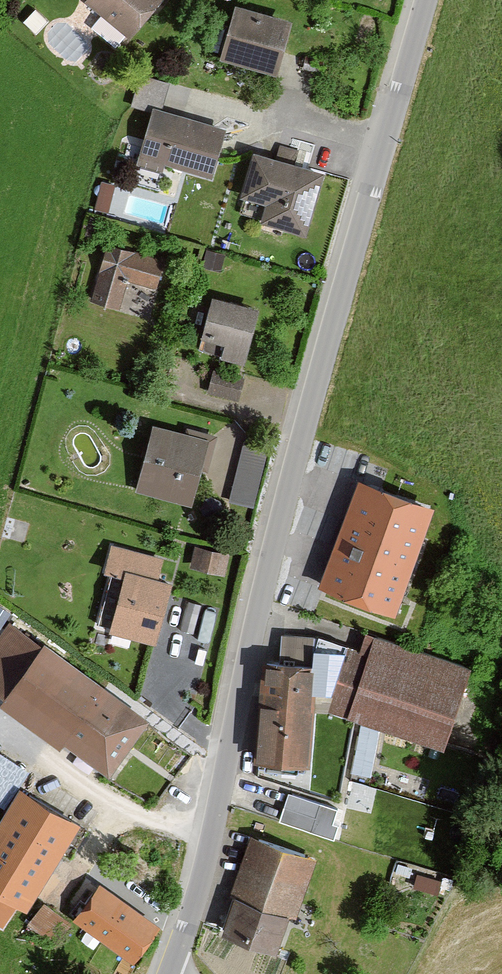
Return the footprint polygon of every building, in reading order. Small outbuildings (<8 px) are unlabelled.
[(127,34),(155,0),(86,0),(127,34)] [(290,20),(233,3),(217,54),(274,72),(290,20)] [(224,125),(149,106),(137,154),(212,173),(224,125)] [(324,169),(252,150),(240,197),(265,203),(260,221),(307,234),(324,169)] [(102,174),(96,204),(111,206),(116,177),(102,174)] [(163,254),(102,239),(86,303),(117,311),(125,281),(154,289),(163,254)] [(255,306),(209,296),(199,344),(245,354),(255,306)] [(242,376),(210,368),(204,390),(237,398),(242,376)] [(208,435),(151,420),(133,489),(191,504),(208,435)] [(231,494),(257,500),(271,445),(245,438),(231,494)] [(430,514),(364,490),(328,588),(395,612),(399,600),(430,514)] [(127,573),(159,581),(165,561),(114,547),(106,577),(125,582),(127,573)] [(229,556),(196,547),(190,567),(223,576),(229,556)] [(127,573),(125,582),(110,635),(158,649),(176,586),(159,581),(127,573)] [(148,718),(13,618),(0,635),(0,696),(106,774),(148,718)] [(471,667),(365,635),(362,644),(339,713),(443,748),(471,667)] [(311,663),(262,660),(255,757),(305,760),(311,663)] [(4,801),(28,762),(0,745),(0,799),(4,801)] [(5,930),(17,911),(28,918),(81,830),(21,794),(0,829),(0,927),(5,930)] [(335,810),(288,795),(279,823),(333,840),(338,826),(331,824),(335,810)] [(315,854),(248,833),(217,931),(275,949),(287,912),(295,915),(315,854)] [(421,868),(416,879),(437,887),(442,877),(421,868)] [(157,928),(96,884),(71,918),(132,962),(157,928)] [(30,920),(51,931),(63,907),(42,897),(30,920)]
